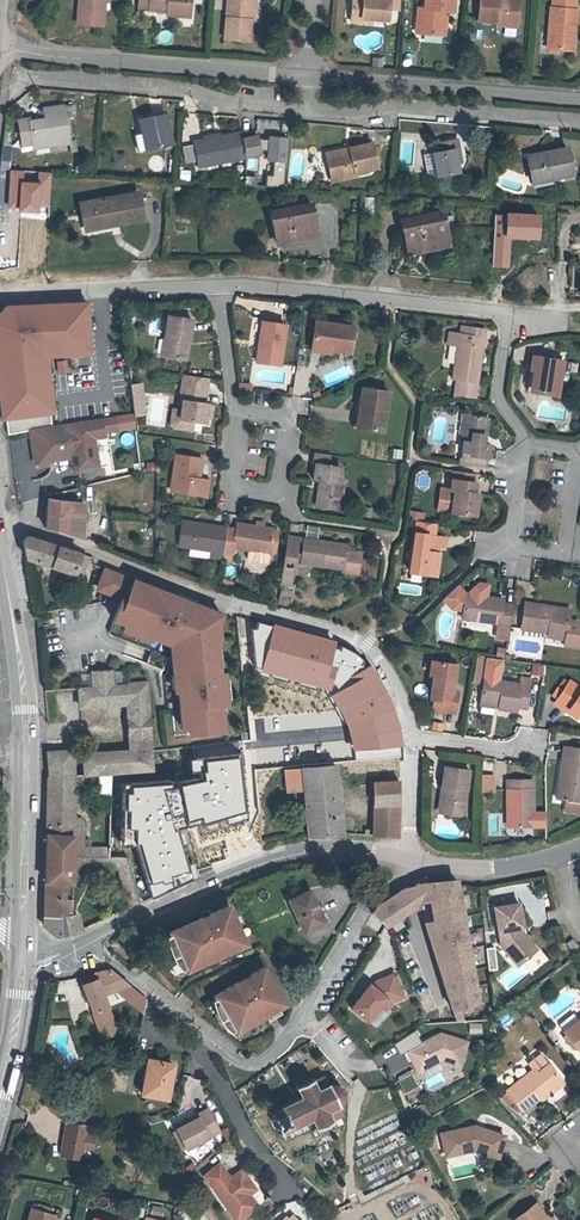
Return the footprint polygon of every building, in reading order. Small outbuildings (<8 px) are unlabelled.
[(107,0),(77,0),(76,24),(105,26),(107,0)] [(193,0),(138,0),(138,8),(167,11),(166,17),(192,19),(193,0)] [(258,0),(226,0),(223,40),(250,42),(252,21),(256,21),(258,0)] [(400,0),(351,0),(350,25),(372,26),(372,20),(387,21),(388,10),(399,10),(400,0)] [(456,14),(457,0),(424,0),(423,7),(417,7),(415,34),(447,36),(448,13),(456,14)] [(521,0),(479,0),(477,22),(497,23),(497,26),(519,28),(521,0)] [(579,10),(579,9),(578,8),(578,0),(550,0),(546,49),(577,52),(579,10)] [(135,27),(136,16),(126,16),(125,26),(135,27)] [(70,143),(64,105),(44,108),(46,119),(30,121),(30,119),(18,121),(22,145),(33,143),(34,150),(70,143)] [(172,144),(165,114),(139,120),(142,134),(145,149),(146,150),(172,144)] [(246,156),(260,154),(256,136),(243,139),(241,132),(221,136),(222,140),(203,143),(203,140),(193,142),(193,144),(197,161),(198,167),(246,158),(246,156)] [(222,140),(221,136),(221,133),(202,136),(203,140),(203,143),(222,140)] [(288,137),(268,136),(267,160),(273,161),(284,161),(286,161),(288,137)] [(459,172),(457,161),(462,160),(458,139),(437,143),(439,152),(432,153),(436,175),(436,176),(459,172)] [(377,167),(371,142),(326,152),(333,181),(355,176),(355,174),(363,172),(363,174),(369,173),(368,170),(377,167)] [(197,161),(193,144),(182,146),(185,164),(197,161)] [(0,165),(0,169),(7,170),(10,148),(2,147),(0,165)] [(573,175),(567,148),(544,152),(544,154),(527,157),(532,182),(552,178),(552,179),(573,175)] [(113,165),(126,165),(126,153),(113,153),(113,165)] [(436,175),(432,153),(423,155),(427,174),(432,176),(436,175)] [(283,186),(284,161),(273,161),(272,176),(267,176),(267,186),(283,186)] [(180,169),(179,179),(189,181),(191,170),(180,169)] [(52,173),(11,171),(9,208),(19,208),(19,212),(40,213),(40,207),(50,207),(52,173)] [(260,184),(260,176),(251,176),(250,184),(260,184)] [(143,222),(137,191),(78,202),(84,234),(143,222)] [(373,213),(374,198),(365,197),(364,213),(373,213)] [(318,238),(312,203),(270,212),(277,246),(318,238)] [(449,245),(442,212),(400,220),(407,254),(449,245)] [(537,240),(538,214),(495,212),(492,267),(510,268),(511,239),(537,240)] [(88,303),(4,306),(0,311),(0,406),(2,419),(53,413),(48,358),(91,354),(88,303)] [(186,361),(192,319),(167,315),(161,357),(186,361)] [(280,365),(285,325),(262,322),(256,362),(280,365)] [(351,353),(354,327),(315,322),(312,345),(325,346),(324,352),(331,353),(331,350),(351,353)] [(484,337),(485,329),(461,326),(460,334),(484,337)] [(475,399),(484,337),(460,334),(450,332),(448,344),(458,346),(452,380),(457,380),(455,394),(455,397),(460,396),(460,397),(475,399)] [(557,396),(563,361),(533,356),(530,370),(536,371),(533,392),(557,396)] [(66,360),(56,361),(58,375),(68,374),(66,360)] [(527,391),(533,392),(536,371),(530,370),(527,391)] [(207,390),(208,378),(183,375),(182,387),(207,390)] [(147,414),(143,383),(131,384),(136,415),(147,414)] [(382,432),(388,391),(362,388),(359,408),(362,408),(360,428),(382,432)] [(205,403),(206,393),(181,390),(180,400),(183,400),(182,409),(180,420),(195,422),(205,423),(206,418),(207,406),(208,403),(205,403)] [(359,408),(356,407),(353,427),(360,428),(362,408),(359,408)] [(193,431),(195,422),(180,420),(182,409),(173,408),(170,425),(173,428),(193,431)] [(482,443),(483,435),(485,435),(488,418),(471,415),(469,425),(464,424),(461,441),(464,441),(462,457),(459,457),(458,463),(487,468),(490,444),(486,444),(482,443)] [(116,418),(111,419),(113,427),(110,431),(118,429),(116,418)] [(111,419),(30,431),(35,463),(37,463),(46,461),(73,457),(76,471),(98,468),(94,439),(98,435),(103,434),(103,432),(110,431),(113,427),(111,419)] [(329,466),(331,455),(314,453),(312,463),(316,463),(313,481),(320,482),(322,482),(321,491),(319,490),(316,507),(333,510),(335,500),(340,501),(343,484),(335,483),(336,477),(339,478),(340,468),(329,466)] [(202,457),(176,454),(172,479),(177,479),(175,493),(207,498),(210,481),(199,480),(202,457)] [(146,472),(157,471),(156,462),(145,463),(146,472)] [(452,482),(452,480),(474,483),(475,475),(451,471),(450,482),(452,482)] [(451,512),(475,515),(478,494),(474,493),(475,483),(474,483),(452,480),(452,482),(451,490),(455,491),(451,512)] [(451,512),(455,491),(451,490),(450,490),(449,500),(444,500),(443,511),(451,512)] [(48,498),(46,529),(67,534),(83,541),(84,503),(48,498)] [(435,523),(417,521),(410,572),(437,576),(440,553),(432,552),(435,523)] [(221,558),(226,528),(182,522),(178,546),(210,550),(209,556),(221,558)] [(235,530),(226,528),(221,558),(221,560),(232,561),(234,548),(248,551),(269,554),(271,541),(276,542),(277,532),(273,531),(273,530),(263,528),(256,527),(236,524),(235,530)] [(83,569),(87,556),(27,537),(23,542),(26,558),(75,574),(77,567),(83,569)] [(298,538),(288,537),(284,560),(294,562),(298,538)] [(303,539),(298,538),(294,562),(300,562),(303,539)] [(346,545),(303,539),(300,562),(320,565),(321,561),(343,564),(342,568),(342,571),(351,572),(358,567),(358,568),(360,559),(359,559),(354,552),(345,551),(345,548),(346,545)] [(269,554),(248,551),(247,558),(249,561),(266,563),(268,562),(269,554)] [(293,569),(283,567),(281,582),(291,584),(293,569)] [(165,637),(178,642),(183,691),(180,691),(182,710),(189,710),(192,735),(225,732),(223,706),(229,705),(227,694),(226,694),(225,685),(227,685),(225,674),(221,674),(216,625),(220,625),(223,615),(196,605),(195,606),(177,599),(178,598),(177,597),(167,594),(165,599),(158,596),(160,591),(126,578),(106,569),(97,591),(117,599),(120,600),(113,620),(164,640),(165,637)] [(482,597),(483,589),(474,588),(473,595),(482,597)] [(160,591),(158,596),(165,599),(167,594),(160,591)] [(177,599),(195,606),(196,605),(197,601),(178,594),(177,597),(178,598),(177,599)] [(497,637),(507,639),(512,605),(502,603),(503,600),(482,597),(473,595),(466,594),(462,618),(499,624),(497,637)] [(408,602),(402,598),(398,604),(404,608),(408,602)] [(521,628),(548,632),(548,636),(565,638),(564,644),(579,646),(579,642),(579,628),(577,627),(578,621),(568,620),(569,613),(552,611),(552,607),(525,603),(521,628)] [(302,631),(272,623),(256,621),(256,629),(251,628),(255,669),(330,690),(342,713),(349,734),(349,736),(355,759),(401,756),(402,738),(400,730),(399,725),(393,701),(377,675),(369,664),(350,649),(333,641),(302,631)] [(480,678),(483,659),(476,658),(473,677),(480,678)] [(432,709),(455,712),(458,692),(451,691),(455,664),(431,660),(429,674),(433,675),(430,699),(433,699),(432,709)] [(84,775),(154,771),(149,680),(127,681),(127,684),(115,685),(114,669),(90,671),(91,687),(79,688),(80,709),(126,706),(128,749),(82,752),(84,775)] [(519,684),(484,680),(481,701),(499,703),(499,707),(498,709),(516,711),(517,707),(526,709),(530,679),(520,677),(519,684)] [(554,703),(567,712),(569,709),(579,716),(579,717),(579,688),(569,681),(554,703)] [(569,709),(567,712),(577,718),(579,716),(569,709)] [(432,721),(430,729),(442,731),(443,723),(432,721)] [(564,745),(557,799),(566,801),(579,803),(579,748),(564,745)] [(128,907),(140,902),(125,857),(108,858),(108,847),(83,846),(84,827),(83,823),(82,820),(81,819),(79,818),(78,818),(75,817),(73,817),(74,749),(47,750),(46,840),(45,880),(44,926),(56,936),(68,934),(83,929),(79,913),(72,914),(72,882),(83,882),(83,868),(117,869),(128,907)] [(242,810),(237,755),(189,759),(191,772),(200,770),(201,779),(178,783),(130,786),(130,792),(125,792),(126,808),(128,809),(127,827),(135,827),(134,842),(138,842),(149,881),(146,882),(151,897),(191,879),(177,828),(201,822),(202,824),(226,818),(227,823),(245,818),(242,810)] [(335,765),(302,768),(303,789),(338,786),(335,765)] [(463,816),(469,770),(445,766),(442,786),(445,786),(441,813),(463,816)] [(287,791),(303,789),(302,768),(285,769),(287,791)] [(374,805),(399,804),(399,781),(376,783),(375,772),(349,773),(350,785),(374,784),(374,805)] [(492,791),(492,776),(481,775),(481,791),(492,791)] [(533,827),(533,780),(507,780),(507,810),(512,810),(512,827),(533,827)] [(308,838),(342,834),(338,786),(303,789),(308,838)] [(579,807),(579,803),(566,801),(564,811),(579,813),(579,807)] [(372,836),(398,838),(399,804),(374,805),(372,836)] [(456,881),(416,885),(416,886),(418,902),(425,901),(430,900),(431,904),(435,903),(436,910),(437,921),(427,923),(430,937),(429,937),(452,1011),(478,1001),(457,887),(456,881)] [(378,906),(373,912),(385,926),(385,927),(425,901),(418,902),(416,886),(403,889),(378,906)] [(324,923),(309,891),(289,900),(304,933),(324,923)] [(519,903),(494,907),(501,946),(505,951),(510,946),(522,961),(536,949),(521,932),(519,932),(518,928),(523,928),(519,903)] [(245,943),(229,905),(217,911),(218,913),(210,916),(209,914),(190,922),(168,932),(186,972),(217,958),(217,956),(245,943)] [(579,949),(572,939),(566,944),(574,953),(579,949)] [(522,961),(510,946),(505,951),(517,965),(522,961)] [(525,961),(531,971),(547,961),(541,951),(525,961)] [(285,1004),(263,967),(252,973),(253,976),(246,980),(245,978),(234,984),(228,987),(213,996),(235,1033),(285,1004)] [(110,970),(95,974),(97,979),(82,985),(103,1038),(117,1032),(103,993),(117,988),(127,984),(113,973),(110,970)] [(392,1002),(403,997),(394,973),(376,980),(372,986),(370,984),(351,1008),(368,1022),(380,1006),(386,1010),(392,1002)] [(117,988),(130,999),(136,992),(127,984),(117,988)] [(146,1000),(136,992),(130,999),(140,1007),(146,1000)] [(138,1010),(140,1007),(130,999),(128,1001),(138,1010)] [(574,1015),(557,1027),(560,1031),(577,1019),(574,1015)] [(564,1032),(566,1034),(576,1047),(579,1050),(579,1049),(579,1019),(564,1032)] [(459,1066),(466,1042),(440,1034),(407,1051),(418,1072),(440,1060),(459,1066)] [(576,1047),(566,1034),(562,1037),(572,1050),(576,1047)] [(562,1083),(540,1055),(528,1064),(533,1070),(506,1091),(522,1111),(538,1098),(546,1092),(548,1094),(562,1083)] [(167,1099),(174,1065),(148,1060),(142,1094),(167,1099)] [(64,1072),(61,1078),(67,1082),(73,1074),(64,1072)] [(73,1074),(67,1082),(74,1088),(79,1084),(73,1074)] [(342,1115),(337,1105),(339,1104),(340,1103),(341,1102),(342,1101),(342,1100),(343,1098),(343,1096),(343,1095),(343,1093),(343,1092),(342,1090),(341,1088),(339,1087),(338,1086),(336,1085),(335,1085),(333,1085),(332,1085),(330,1085),(328,1086),(323,1075),(312,1080),(311,1078),(310,1079),(311,1080),(297,1087),(296,1085),(295,1086),(296,1087),(294,1088),(295,1089),(297,1089),(301,1097),(291,1102),(290,1100),(289,1101),(290,1102),(280,1107),(279,1105),(278,1106),(279,1108),(271,1111),(270,1110),(269,1110),(270,1112),(268,1113),(269,1114),(270,1113),(272,1117),(271,1118),(271,1119),(273,1118),(277,1126),(275,1127),(276,1128),(277,1128),(279,1132),(278,1132),(278,1134),(280,1133),(281,1135),(282,1134),(281,1132),(289,1129),(290,1130),(291,1130),(290,1128),(300,1124),(300,1125),(302,1125),(301,1123),(310,1118),(315,1127),(313,1128),(314,1129),(315,1128),(316,1130),(317,1129),(316,1128),(330,1121),(331,1123),(332,1122),(331,1121),(342,1115)] [(540,1100),(548,1094),(546,1092),(538,1098),(540,1100)] [(60,1095),(49,1108),(66,1122),(60,1155),(81,1159),(84,1148),(92,1149),(94,1136),(86,1135),(88,1125),(86,1124),(87,1116),(60,1095)] [(219,1131),(208,1110),(197,1115),(198,1118),(176,1129),(177,1131),(185,1146),(186,1148),(219,1131)] [(175,1127),(176,1129),(198,1118),(197,1115),(175,1127)] [(498,1157),(504,1136),(481,1128),(480,1133),(472,1131),(471,1127),(441,1134),(445,1150),(461,1146),(462,1152),(474,1150),(498,1157)] [(182,1148),(185,1146),(177,1131),(174,1132),(182,1148)] [(446,1156),(462,1152),(461,1146),(445,1150),(446,1156)] [(253,1184),(243,1169),(230,1178),(220,1163),(204,1174),(235,1219),(239,1219),(258,1207),(249,1195),(245,1189),(253,1184)] [(256,1190),(253,1184),(245,1189),(249,1195),(256,1190)] [(33,1204),(32,1209),(49,1214),(51,1208),(38,1204),(37,1205),(33,1204)] [(535,1204),(515,1219),(516,1219),(548,1219),(535,1204)] [(28,1219),(53,1219),(54,1215),(49,1214),(32,1209),(28,1219)]
